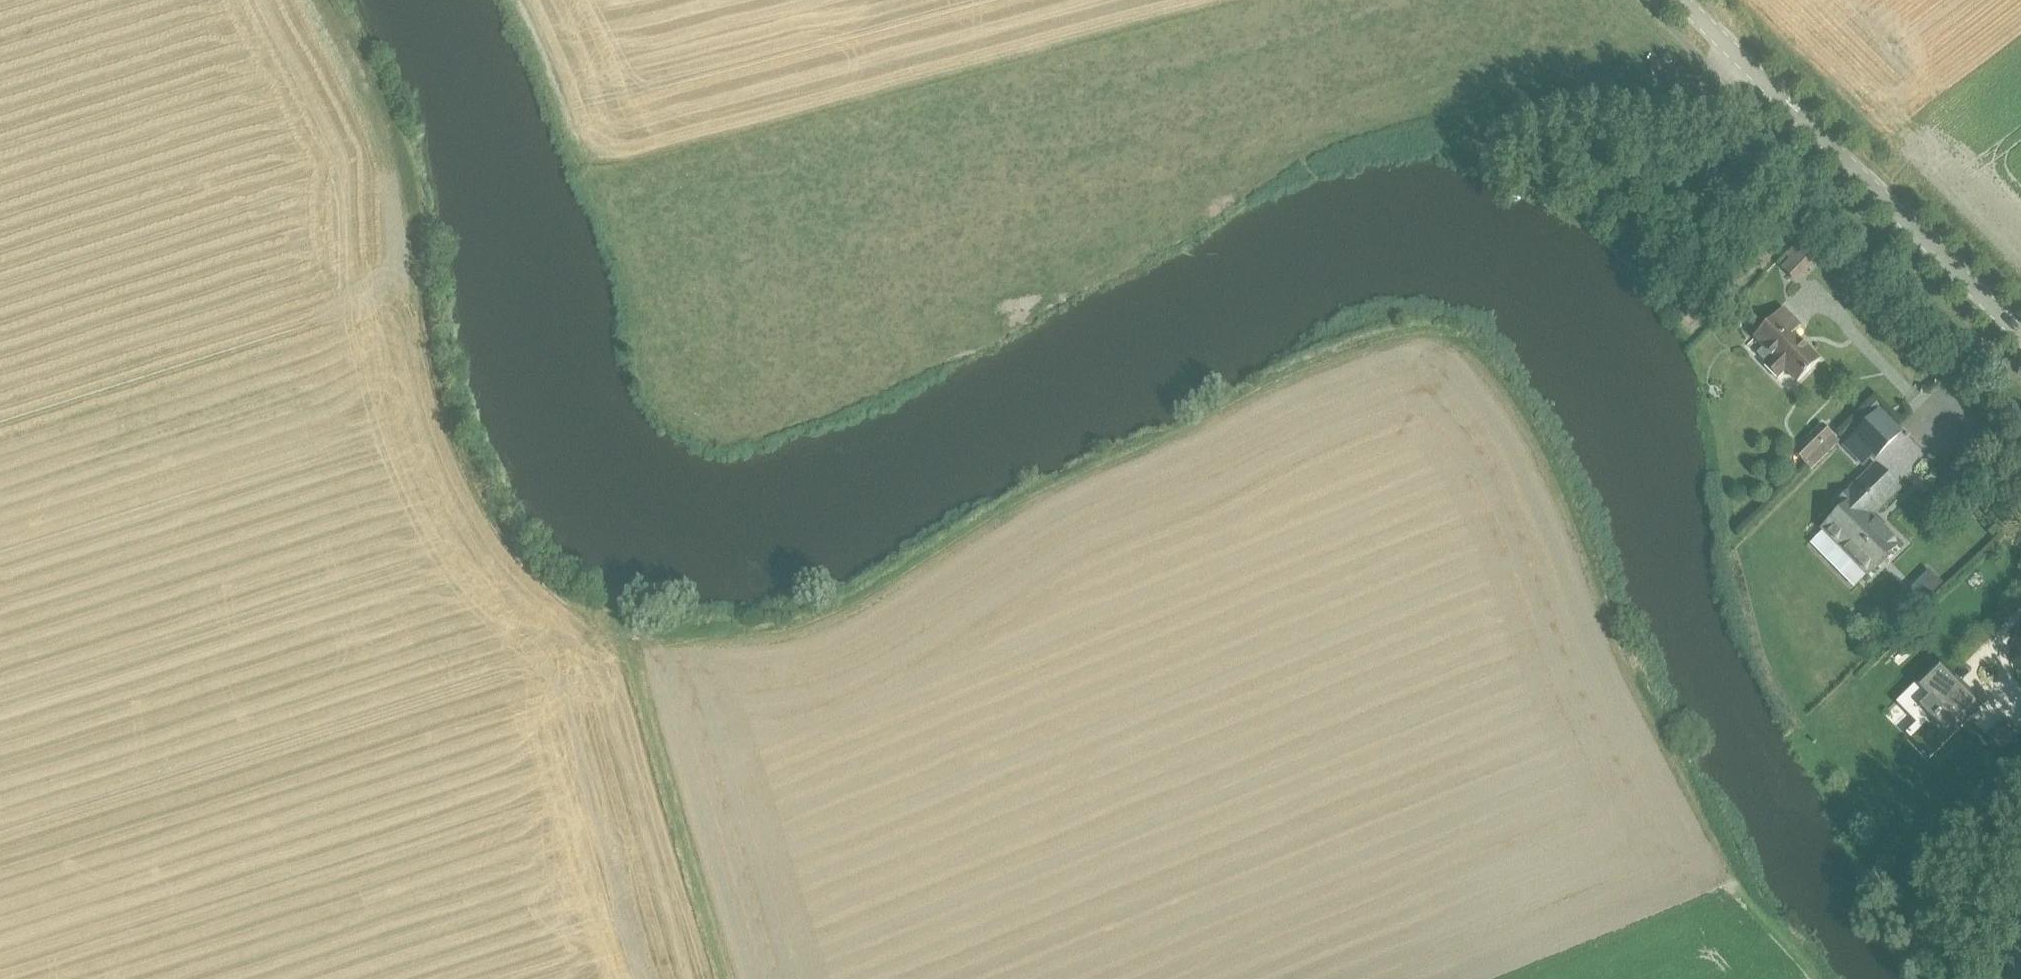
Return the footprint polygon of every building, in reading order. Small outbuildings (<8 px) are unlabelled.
[(1800,249),(1789,260),(1803,274),(1815,263),(1800,249)] [(1782,309),(1753,338),(1762,348),(1756,353),(1766,363),(1764,366),(1777,379),(1785,371),(1797,383),(1819,360),(1793,333),(1800,326),(1782,309)] [(1879,409),(1841,448),(1862,468),(1871,459),(1874,462),(1903,432),(1879,409)] [(1822,425),(1805,441),(1822,458),(1838,442),(1822,425)] [(1869,517),(1898,489),(1875,466),(1837,504),(1842,510),(1823,529),(1867,575),(1898,546),(1869,517)] [(1929,571),(1900,600),(1913,612),(1941,583),(1929,571)] [(1903,697),(1898,703),(1915,721),(1921,715),(1944,739),(1979,705),(1938,663),(1903,697)] [(2018,736),(2003,721),(1988,736),(2003,751),(2018,736)]
